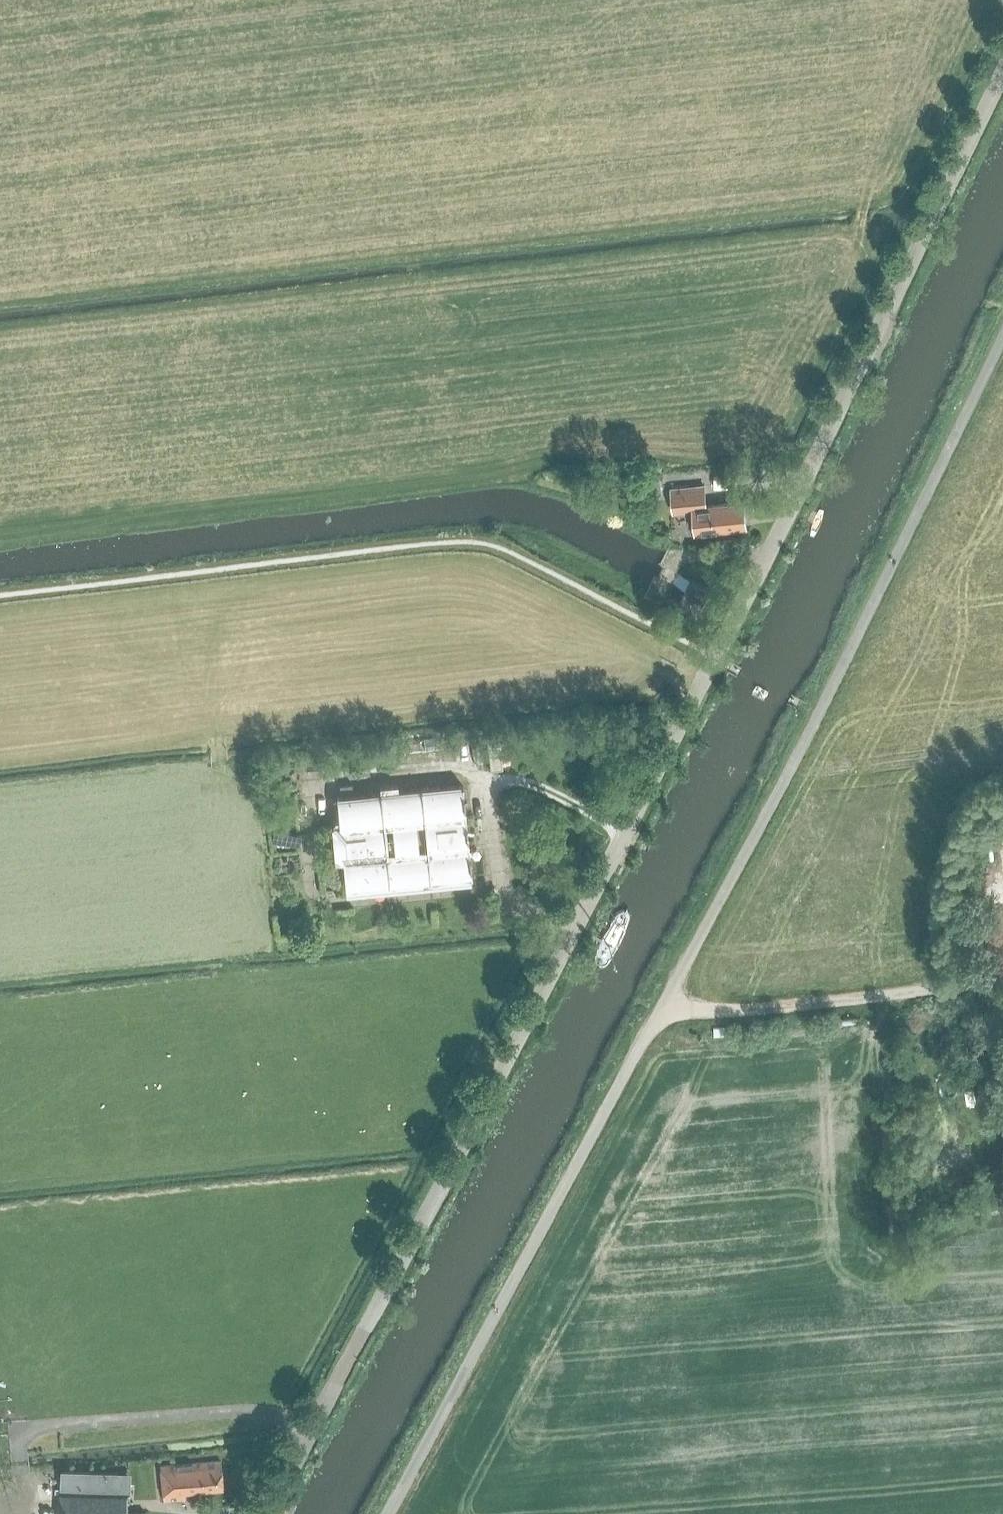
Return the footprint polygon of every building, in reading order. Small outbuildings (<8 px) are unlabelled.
[(747,503),(729,505),(729,504),(708,506),(705,483),(671,487),(673,510),(690,508),(693,508),(695,534),(731,530),(731,529),(745,527),(744,521),(748,521),(748,520),(753,515),(752,508),(747,503)] [(710,590),(690,581),(678,604),(697,614),(710,590)] [(397,792),(397,784),(379,786),(380,794),(339,798),(342,828),(334,829),(337,860),(345,859),(348,889),(470,877),(461,786),(397,792)] [(222,1490),(219,1461),(160,1467),(164,1501),(183,1499),(182,1494),(222,1490)] [(61,1472),(60,1488),(116,1490),(117,1474),(61,1472)] [(57,1513),(125,1513),(125,1512),(126,1497),(58,1495),(57,1513)]
